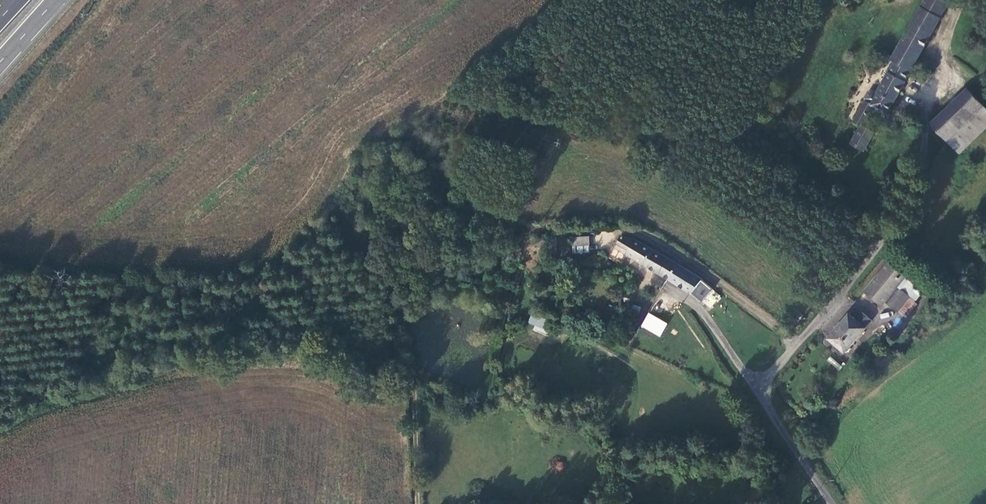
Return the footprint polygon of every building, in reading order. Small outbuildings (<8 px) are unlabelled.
[(951,0),(950,0),(926,0),(892,60),(896,63),(873,104),(872,106),(875,107),(888,114),(894,103),(895,104),(907,81),(906,81),(951,0)] [(933,124),(959,153),(985,127),(985,108),(968,90),(933,124)] [(864,127),(875,107),(872,106),(873,104),(867,101),(855,122),(862,126),(864,127)] [(875,134),(864,127),(862,126),(853,145),(865,152),(875,134)] [(570,237),(571,253),(590,252),(588,236),(570,237)] [(636,239),(623,236),(610,257),(621,264),(627,255),(668,279),(677,263),(666,256),(636,239)] [(910,272),(912,270),(894,256),(866,291),(883,305),(887,301),(899,311),(900,309),(912,296),(900,286),(910,272)] [(425,280),(430,273),(420,261),(414,268),(425,280)] [(693,293),(703,279),(677,263),(668,279),(693,293)] [(928,287),(910,272),(900,286),(912,296),(917,299),(928,287)] [(630,302),(633,302),(635,300),(635,297),(634,295),(632,293),(629,294),(627,296),(627,298),(627,300),(630,302)] [(906,313),(917,299),(912,296),(900,309),(906,313)] [(640,327),(661,337),(668,322),(647,313),(640,327)] [(850,314),(829,338),(846,352),(872,320),(864,313),(858,320),(850,314)] [(526,326),(546,333),(550,321),(530,314),(526,326)]
